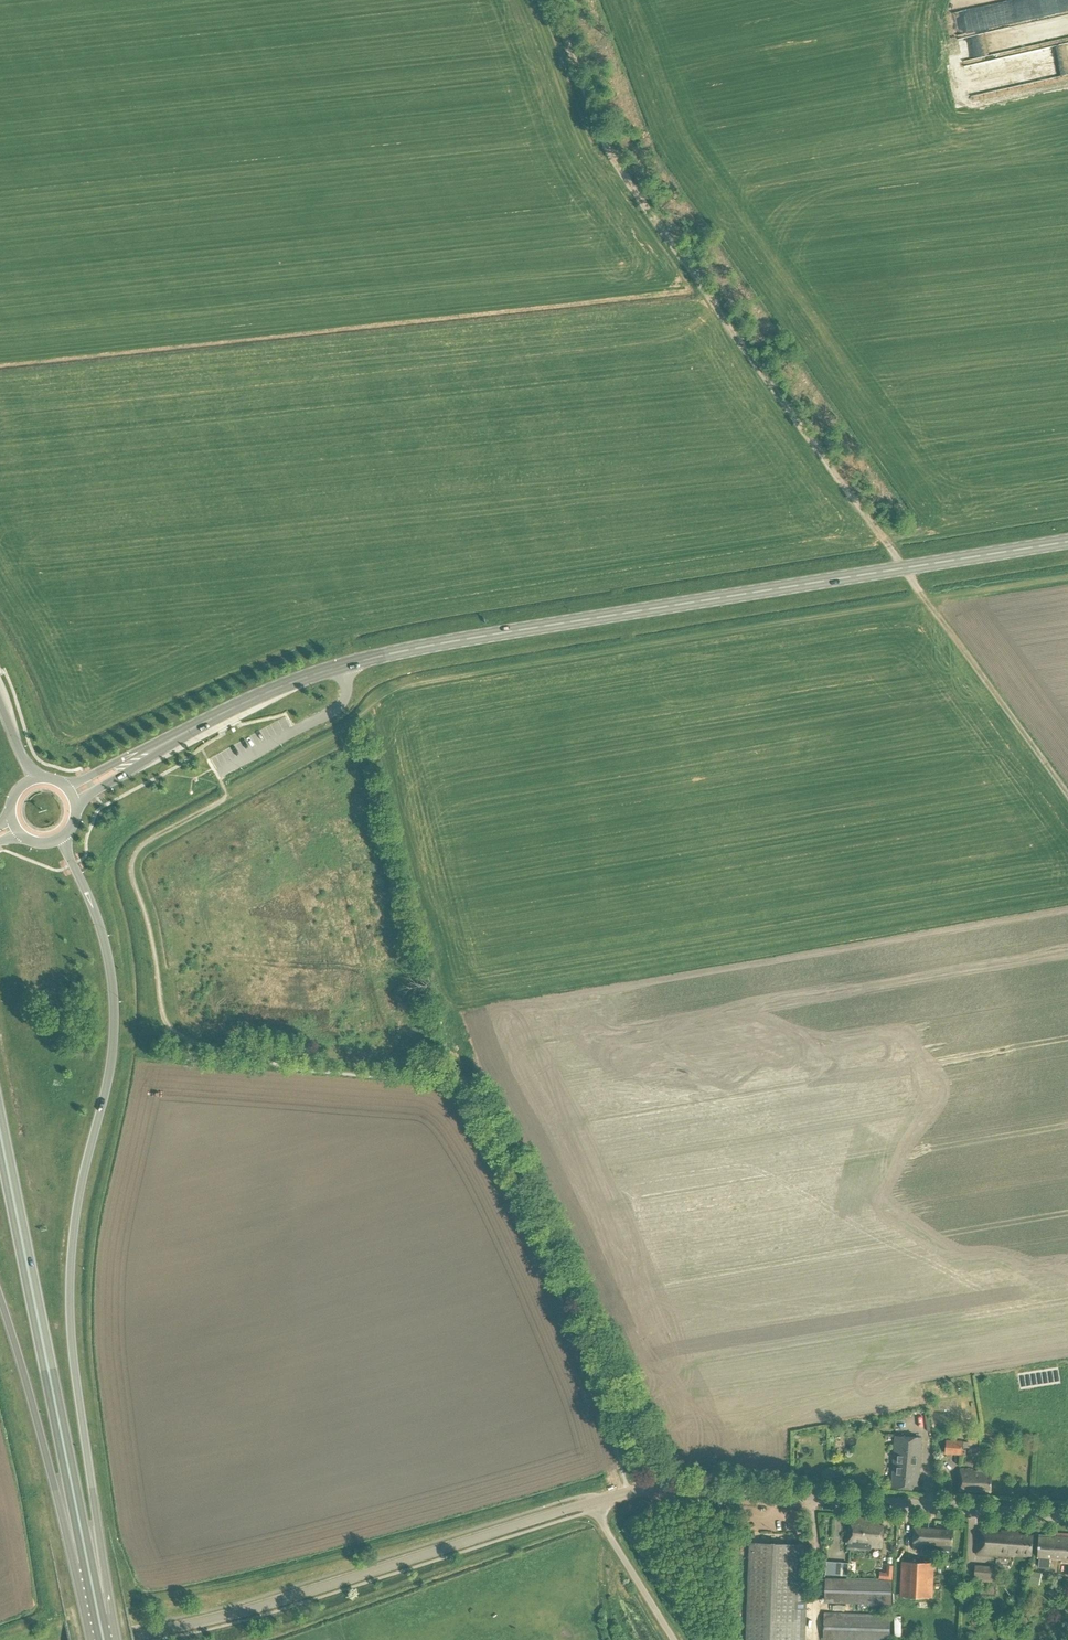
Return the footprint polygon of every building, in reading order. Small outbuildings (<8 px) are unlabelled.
[(922,1437),(895,1435),(891,1487),(911,1488),(911,1485),(919,1486),(922,1437)] [(946,1440),(945,1454),(962,1455),(963,1441),(946,1440)] [(990,1490),(991,1470),(992,1466),(978,1464),(978,1471),(973,1471),(974,1469),(959,1468),(958,1476),(962,1476),(962,1484),(957,1484),(957,1492),(979,1493),(980,1490),(990,1490)] [(879,1519),(849,1518),(847,1546),(852,1546),(852,1547),(870,1548),(870,1546),(881,1546),(884,1524),(878,1523),(879,1519)] [(927,1523),(914,1522),(912,1547),(950,1550),(952,1529),(941,1528),(941,1524),(934,1524),(934,1529),(927,1528),(927,1523)] [(993,1528),(977,1527),(975,1553),(1013,1556),(1013,1554),(1030,1556),(1032,1533),(1017,1532),(1017,1530),(1000,1528),(999,1533),(992,1532),(993,1528)] [(1054,1533),(1053,1535),(1038,1534),(1036,1557),(1060,1559),(1060,1562),(1067,1563),(1067,1534),(1054,1533)] [(745,1639),(805,1639),(808,1544),(748,1542),(745,1639)] [(932,1597),(934,1561),(901,1560),(900,1595),(932,1597)] [(848,1574),(848,1562),(827,1561),(826,1572),(848,1574)] [(879,1574),(879,1579),(892,1579),(893,1565),(890,1565),(889,1575),(879,1574)] [(992,1581),(993,1567),(973,1565),(972,1580),(992,1581)] [(1031,1571),(1029,1583),(1039,1585),(1042,1573),(1031,1571)] [(892,1580),(879,1579),(825,1578),(825,1601),(891,1603),(892,1580)] [(823,1639),(890,1639),(890,1614),(824,1612),(823,1639)]
